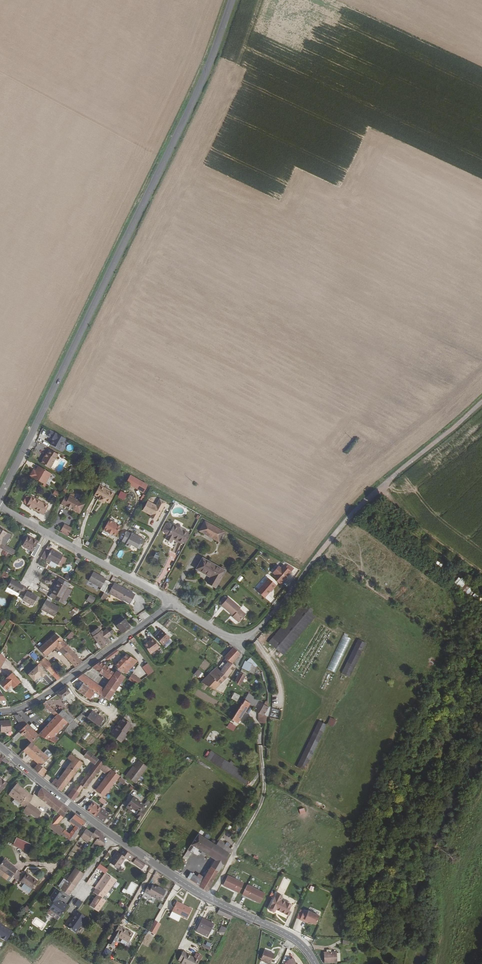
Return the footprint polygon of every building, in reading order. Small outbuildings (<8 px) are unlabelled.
[(56,452),(62,442),(45,433),(42,439),(46,440),(49,441),(48,443),(49,443),(47,447),(56,452)] [(43,457),(37,467),(47,472),(55,458),(53,457),(48,454),(46,453),(44,458),(43,457)] [(25,480),(41,488),(47,477),(35,470),(32,475),(31,474),(29,473),(25,480)] [(126,485),(145,492),(148,483),(129,476),(126,485)] [(107,506),(112,496),(98,488),(92,498),(97,501),(96,503),(101,506),(103,503),(107,506)] [(120,491),(118,498),(124,501),(127,494),(120,491)] [(157,519),(166,503),(160,499),(156,506),(148,501),(142,510),(151,515),(157,519)] [(40,518),(44,510),(28,500),(22,510),(28,513),(28,512),(40,518)] [(77,518),(82,508),(66,500),(65,503),(62,501),(58,509),(63,511),(63,510),(77,518)] [(225,531),(204,520),(199,531),(219,542),(225,531)] [(117,531),(106,524),(101,534),(104,536),(108,538),(109,538),(112,540),(117,531)] [(61,531),(69,535),(72,529),(64,525),(61,531)] [(166,537),(163,541),(168,544),(172,539),(176,541),(175,543),(179,546),(185,534),(178,530),(177,531),(171,527),(167,525),(164,526),(161,532),(162,535),(166,537)] [(0,533),(0,553),(10,558),(12,554),(3,549),(9,538),(0,533)] [(189,536),(185,534),(179,546),(183,547),(189,536)] [(129,536),(128,538),(124,535),(119,545),(123,547),(122,549),(126,552),(128,548),(136,553),(142,543),(129,536)] [(30,554),(28,558),(31,560),(37,548),(34,546),(35,544),(25,539),(20,548),(30,554)] [(49,552),(48,553),(43,551),(38,561),(43,563),(44,561),(55,567),(55,566),(59,559),(60,558),(49,552)] [(64,561),(59,559),(55,566),(59,569),(64,561)] [(214,589),(223,573),(200,561),(195,571),(210,580),(207,586),(214,589)] [(270,579),(278,586),(289,573),(281,566),(279,569),(277,567),(271,574),(273,576),(270,579)] [(102,582),(103,581),(90,574),(85,583),(98,590),(96,592),(101,595),(106,585),(102,582)] [(463,588),(466,580),(457,577),(455,585),(463,588)] [(266,579),(254,593),(262,599),(273,586),(274,586),(266,579)] [(57,580),(55,585),(49,596),(58,601),(61,603),(63,604),(68,594),(67,591),(64,590),(67,585),(57,580)] [(21,589),(9,582),(3,593),(15,600),(17,596),(21,589)] [(468,584),(462,587),(466,595),(471,592),(468,584)] [(97,601),(101,604),(106,595),(119,603),(119,602),(127,606),(131,598),(111,586),(110,587),(106,585),(101,595),(97,601)] [(35,599),(24,593),(25,591),(21,589),(17,596),(21,599),(20,602),(30,607),(35,599)] [(61,603),(49,596),(47,599),(60,606),(61,603)] [(238,611),(238,610),(226,599),(225,600),(220,606),(219,607),(231,618),(230,619),(237,625),(244,617),(238,611)] [(43,603),(38,612),(51,619),(56,610),(43,603)] [(266,645),(275,653),(281,657),(295,639),(312,619),(307,614),(309,612),(304,608),(302,610),(297,607),(266,645)] [(118,618),(111,623),(119,636),(126,631),(124,627),(118,618)] [(98,651),(106,645),(103,641),(99,635),(98,633),(96,634),(94,631),(88,635),(90,639),(89,639),(98,651)] [(103,632),(99,635),(103,641),(108,638),(103,632)] [(167,640),(159,632),(155,635),(156,635),(152,639),(159,647),(167,640)] [(43,659),(53,649),(56,652),(63,646),(61,644),(52,636),(36,651),(43,659)] [(351,640),(343,637),(327,671),(335,674),(351,640)] [(157,649),(150,640),(146,642),(147,643),(142,647),(148,656),(157,649)] [(363,644),(355,641),(340,676),(348,679),(363,644)] [(63,646),(56,652),(60,657),(67,651),(63,646)] [(217,673),(224,679),(233,667),(230,664),(237,656),(229,650),(220,660),(222,661),(216,668),(219,671),(217,673)] [(79,664),(67,651),(60,657),(71,669),(72,669),(79,664)] [(116,651),(105,659),(107,662),(118,654),(116,651)] [(39,660),(33,653),(31,656),(36,663),(39,660)] [(134,662),(122,655),(109,670),(121,678),(123,675),(134,662)] [(49,666),(43,659),(38,664),(44,670),(49,666)] [(251,670),(249,667),(245,662),(244,664),(242,663),(238,670),(248,675),(250,672),(251,670)] [(109,670),(98,663),(90,670),(108,682),(101,690),(99,688),(98,689),(92,685),(92,684),(88,681),(87,682),(80,677),(75,681),(78,683),(80,684),(97,696),(105,702),(121,678),(109,670)] [(152,674),(146,666),(141,670),(146,678),(152,674)] [(42,676),(34,668),(24,676),(30,683),(36,677),(38,680),(42,676)] [(198,684),(211,691),(224,679),(217,673),(211,669),(204,675),(206,677),(198,684)] [(12,674),(0,684),(0,685),(6,691),(11,686),(13,689),(20,683),(12,674)] [(51,674),(48,676),(54,683),(57,680),(51,674)] [(244,678),(237,674),(231,684),(237,689),(244,678)] [(138,682),(128,676),(125,681),(132,686),(138,682)] [(90,704),(97,696),(80,684),(78,683),(74,688),(76,689),(74,693),(90,704)] [(66,707),(72,703),(62,690),(54,696),(57,702),(59,701),(61,703),(62,702),(66,707)] [(230,697),(223,692),(220,697),(229,701),(230,697)] [(234,692),(231,698),(237,701),(240,695),(234,692)] [(254,702),(244,694),(240,701),(238,705),(228,721),(234,725),(245,704),(251,708),(254,702)] [(260,702),(256,699),(254,702),(251,708),(249,712),(256,716),(258,722),(261,721),(262,717),(258,716),(262,709),(261,706),(260,702)] [(53,718),(35,738),(53,744),(55,741),(52,738),(65,725),(56,716),(43,704),(40,706),(53,718)] [(65,725),(67,727),(71,723),(59,712),(56,716),(65,725)] [(101,723),(89,714),(84,721),(96,729),(101,723)] [(23,727),(17,717),(12,718),(18,726),(14,728),(18,732),(23,727)] [(330,717),(327,724),(333,726),(336,719),(330,717)] [(116,727),(115,726),(113,729),(122,736),(128,727),(120,721),(116,727)] [(298,766),(306,770),(328,725),(320,721),(298,766)] [(0,722),(0,733),(9,733),(9,722),(0,722)] [(77,728),(71,723),(67,727),(61,734),(68,739),(72,735),(77,728)] [(32,741),(35,738),(23,727),(18,732),(16,734),(20,737),(21,736),(29,744),(30,744),(32,745),(34,743),(32,741)] [(122,736),(113,729),(110,732),(111,733),(107,738),(117,744),(123,737),(122,736)] [(77,740),(72,735),(68,739),(74,744),(77,740)] [(47,758),(43,753),(41,755),(29,744),(21,753),(40,770),(35,775),(41,780),(48,771),(41,766),(47,758)] [(101,765),(92,758),(80,749),(78,752),(81,755),(79,757),(91,767),(75,788),(74,787),(65,798),(69,802),(72,800),(80,789),(82,790),(95,772),(101,765)] [(225,764),(207,752),(202,759),(243,785),(248,778),(229,766),(230,764),(227,762),(225,764)] [(53,780),(48,786),(58,793),(79,765),(67,755),(63,760),(68,764),(55,782),(53,780)] [(135,781),(145,769),(136,762),(126,774),(135,781)] [(103,778),(109,771),(101,765),(95,772),(103,778)] [(109,771),(103,778),(93,792),(100,798),(106,791),(116,777),(109,771)] [(7,797),(23,808),(30,798),(22,792),(21,794),(13,788),(7,797)] [(38,794),(37,800),(55,814),(60,806),(41,791),(38,794)] [(145,804),(135,796),(126,808),(130,811),(131,809),(138,813),(134,818),(139,821),(146,809),(143,806),(145,804)] [(87,811),(102,821),(108,813),(94,802),(87,811)] [(27,804),(23,810),(35,820),(39,814),(27,804)] [(59,836),(69,844),(82,824),(70,815),(65,821),(73,827),(66,836),(55,827),(65,811),(60,806),(55,814),(49,822),(46,828),(58,838),(59,836)] [(93,835),(86,829),(80,839),(87,844),(90,838),(96,842),(91,849),(96,852),(99,848),(101,851),(105,845),(103,843),(104,842),(103,837),(94,831),(93,835)] [(187,853),(191,847),(213,862),(201,882),(200,882),(197,888),(204,892),(226,854),(216,848),(196,836),(190,846),(181,858),(184,860),(188,853),(187,853)] [(11,846),(16,849),(20,842),(14,839),(11,846)] [(24,855),(28,847),(20,842),(16,849),(16,850),(24,855)] [(219,842),(216,848),(226,854),(229,850),(221,845),(222,844),(219,842)] [(145,866),(138,861),(123,851),(120,856),(117,854),(109,865),(118,871),(126,860),(130,863),(131,861),(134,863),(133,865),(142,871),(145,866)] [(180,861),(173,873),(175,874),(178,870),(180,871),(184,864),(180,861)] [(17,872),(3,862),(0,867),(0,873),(11,880),(12,879),(17,872)] [(95,869),(102,874),(105,870),(97,865),(95,869)] [(84,876),(75,869),(66,882),(75,889),(84,876)] [(17,872),(12,879),(16,882),(21,875),(17,872)] [(32,891),(36,884),(31,881),(32,880),(26,875),(20,884),(24,886),(32,891)] [(94,890),(96,891),(106,897),(116,882),(104,875),(94,890)] [(186,881),(197,888),(200,882),(189,875),(186,881)] [(233,893),(239,883),(227,877),(222,887),(233,893)] [(75,889),(66,882),(60,890),(69,896),(73,891),(75,889)] [(150,887),(147,885),(143,891),(159,900),(164,891),(158,887),(157,888),(151,885),(150,887)] [(28,895),(29,895),(32,891),(24,886),(21,890),(28,895)] [(265,895),(252,888),(247,898),(260,904),(265,895)] [(88,907),(98,914),(105,903),(108,899),(106,897),(96,891),(93,895),(96,896),(88,907)] [(49,909),(47,912),(48,912),(45,916),(56,923),(66,908),(62,905),(61,906),(56,903),(60,896),(53,892),(47,902),(52,905),(49,909)] [(275,911),(289,917),(291,913),(288,912),(291,906),(290,905),(288,903),(286,904),(281,901),(282,898),(276,895),(274,898),(269,908),(270,908),(268,911),(269,912),(273,914),(274,913),(275,911)] [(187,920),(192,911),(177,904),(172,913),(181,917),(187,920)] [(309,908),(307,912),(318,917),(320,913),(309,908)] [(314,926),(318,917),(307,912),(305,911),(300,921),(303,922),(307,924),(307,922),(314,926)] [(75,935),(86,919),(75,912),(72,916),(74,917),(66,929),(75,935)] [(233,916),(225,912),(223,917),(231,921),(233,916)] [(181,917),(172,913),(169,918),(179,922),(181,917)] [(160,920),(154,917),(149,927),(154,931),(160,920)] [(209,935),(214,926),(202,919),(198,929),(209,935)] [(6,941),(13,931),(0,923),(0,937),(6,941)] [(127,942),(132,933),(117,926),(112,936),(109,934),(106,939),(109,940),(107,944),(111,946),(117,937),(127,942)] [(209,935),(198,929),(196,933),(207,939),(209,935)] [(181,963),(199,963),(200,961),(194,959),(187,955),(187,953),(183,951),(178,962),(181,963)] [(266,963),(271,963),(274,956),(264,952),(260,962),(266,963)] [(336,963),(336,956),(336,954),(330,954),(326,954),(324,954),(324,963),(335,963),(336,963)]
